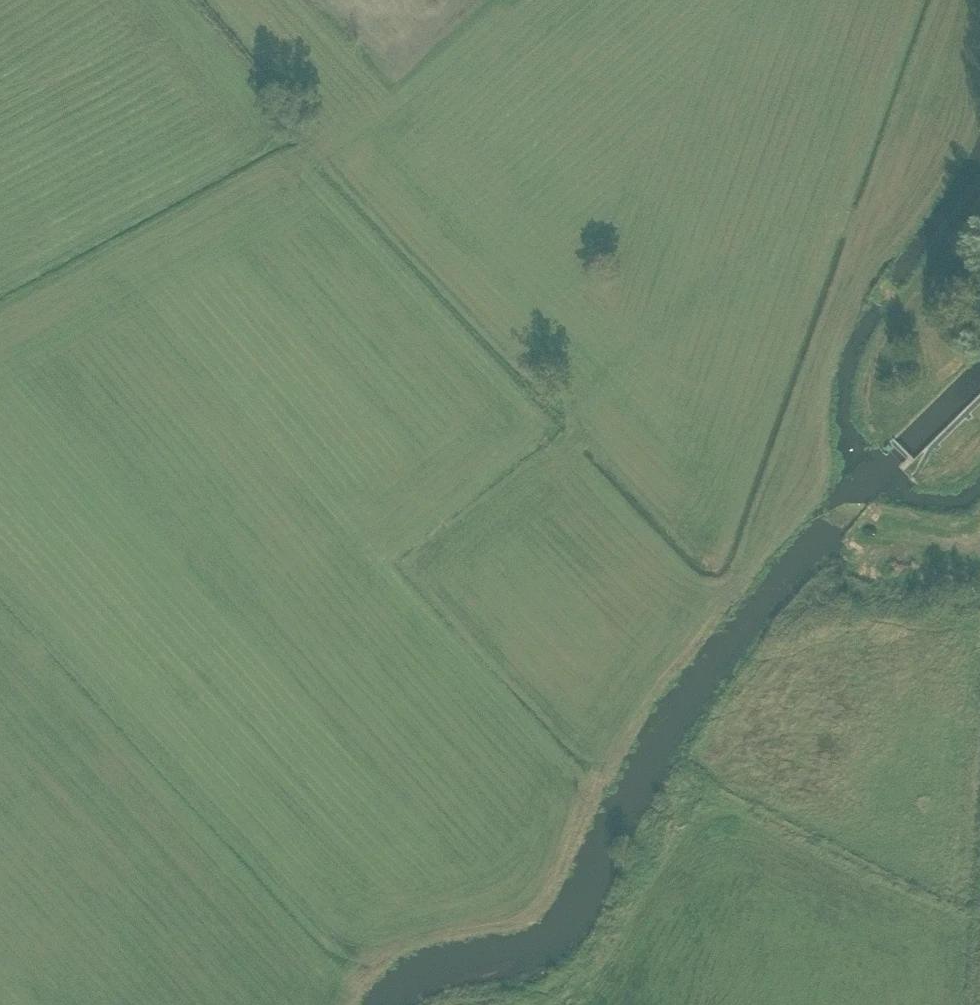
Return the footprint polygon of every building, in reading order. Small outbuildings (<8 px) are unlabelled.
[(931,413),(899,435),(913,455),(945,433),(931,413)]
